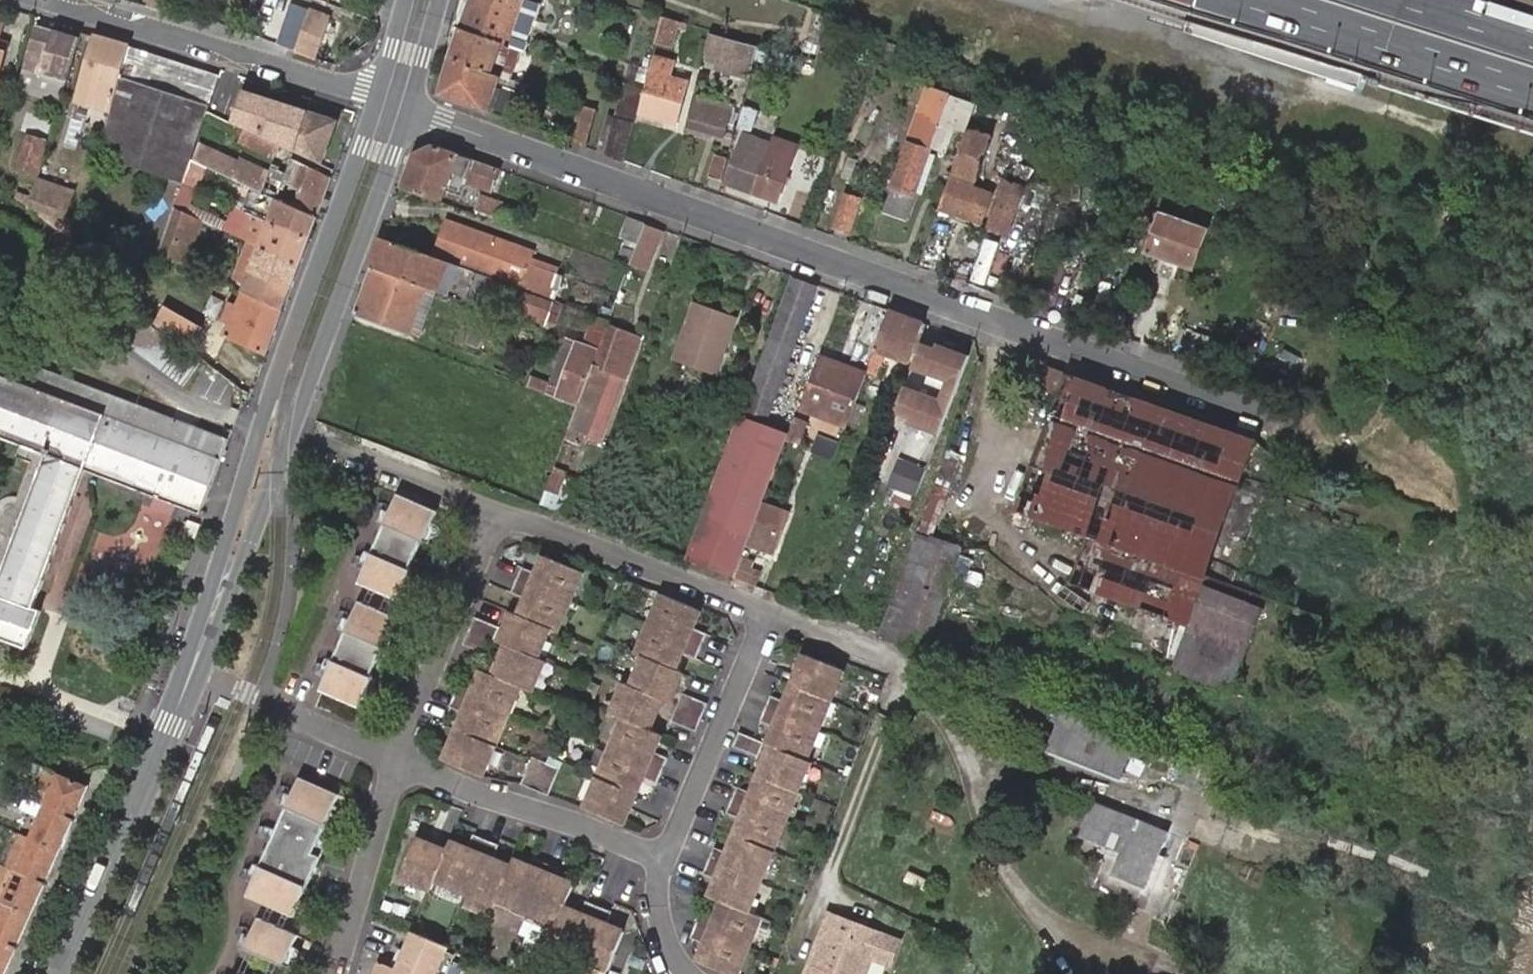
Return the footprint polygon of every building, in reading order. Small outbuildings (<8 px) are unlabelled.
[(149,7),(168,12),(171,0),(151,0),(149,7)] [(460,29),(501,44),(521,50),(525,51),(541,5),(534,3),(535,0),(470,0),(460,29)] [(683,4),(680,16),(693,20),(696,8),(683,4)] [(319,45),(329,16),(313,11),(304,40),(319,45)] [(686,31),(688,24),(678,21),(677,24),(664,20),(657,49),(670,52),(676,28),(686,31)] [(36,26),(19,84),(50,93),(49,98),(60,102),(79,39),(36,26)] [(460,29),(449,60),(491,74),(500,77),(511,80),(521,50),(501,44),(460,29)] [(749,79),(757,47),(710,35),(705,54),(717,57),(713,70),(749,79)] [(116,97),(132,47),(96,36),(81,86),(116,97)] [(206,114),(219,76),(132,47),(116,97),(99,155),(183,183),(187,168),(190,160),(202,127),(206,115),(206,114)] [(774,52),(771,64),(790,68),(792,57),(774,52)] [(449,60),(439,96),(488,112),(507,119),(520,84),(511,80),(500,77),(491,74),(449,60)] [(702,69),(700,77),(709,80),(711,72),(702,69)] [(650,83),(641,113),(677,123),(688,84),(671,79),(668,88),(650,83)] [(615,119),(634,125),(644,89),(625,83),(615,118),(615,119)] [(967,131),(976,107),(948,96),(927,89),(892,187),(883,212),(905,220),(914,195),(917,188),(927,162),(929,157),(917,152),(918,148),(928,152),(930,152),(943,157),(952,133),(965,138),(967,131)] [(279,146),(294,152),(334,169),(354,113),(335,107),(330,105),(325,116),(243,93),(233,125),(243,130),(279,146)] [(696,98),(688,128),(723,138),(732,108),(696,98)] [(568,138),(576,140),(581,121),(584,109),(576,106),(568,138)] [(738,126),(737,126),(732,145),(739,148),(743,148),(756,111),(745,107),(738,126)] [(576,140),(587,143),(595,112),(584,109),(581,121),(576,140)] [(607,116),(595,112),(589,135),(601,138),(605,123),(607,116)] [(607,116),(605,123),(613,125),(615,119),(615,118),(607,116)] [(601,138),(597,152),(606,155),(624,162),(634,125),(615,119),(613,125),(605,123),(601,138)] [(273,159),(279,146),(243,130),(238,143),(273,159)] [(987,138),(967,131),(965,138),(952,174),(939,209),(981,222),(992,196),(973,189),(975,181),(972,180),(987,138)] [(1073,131),(1069,142),(1084,147),(1088,137),(1073,131)] [(27,137),(16,171),(33,176),(44,143),(27,137)] [(96,153),(49,139),(36,183),(32,196),(57,214),(58,212),(46,204),(49,197),(77,208),(96,153)] [(754,153),(743,148),(739,148),(726,183),(777,201),(795,152),(758,140),(754,153)] [(316,218),(331,178),(291,159),(294,152),(279,146),(273,159),(268,172),(239,158),(237,162),(199,143),(193,161),(241,184),(256,190),(272,197),(275,199),(316,218)] [(433,146),(414,155),(401,188),(441,202),(446,188),(459,192),(464,179),(466,173),(472,176),(470,181),(469,183),(491,190),(498,169),(471,159),(459,154),(433,146)] [(929,157),(930,152),(928,152),(918,148),(917,152),(929,157)] [(709,177),(722,182),(728,159),(717,155),(709,177)] [(848,158),(841,177),(849,180),(857,161),(848,158)] [(190,160),(187,168),(238,190),(241,184),(193,161),(190,160)] [(927,162),(917,188),(923,191),(933,164),(927,162)] [(32,196),(36,183),(22,179),(20,186),(32,196)] [(15,200),(20,186),(2,181),(0,185),(0,189),(15,200)] [(1013,219),(1019,201),(1024,189),(1005,182),(989,227),(1008,234),(1013,219)] [(15,200),(28,209),(28,207),(32,196),(20,186),(15,200)] [(256,190),(248,214),(267,222),(308,241),(316,218),(275,199),(272,197),(256,190)] [(845,193),(833,227),(851,233),(862,199),(845,193)] [(51,224),(57,214),(32,196),(28,207),(51,224)] [(480,196),(475,210),(498,218),(499,218),(504,204),(480,196)] [(1035,207),(1019,201),(1013,219),(1029,225),(1035,207)] [(189,205),(186,213),(194,216),(202,220),(219,228),(225,231),(228,224),(222,222),(223,221),(189,205)] [(174,208),(158,255),(179,264),(186,268),(189,260),(181,256),(194,216),(186,213),(174,208)] [(474,214),(496,222),(498,218),(475,210),(474,214)] [(267,222),(248,214),(242,231),(235,229),(234,234),(249,242),(258,246),(299,265),(308,241),(267,222)] [(1161,214),(1147,253),(1160,258),(1180,265),(1193,270),(1206,230),(1161,214)] [(181,256),(189,260),(202,220),(194,216),(181,256)] [(630,234),(637,220),(630,217),(624,231),(630,234)] [(447,219),(433,257),(510,285),(548,298),(559,268),(532,258),(534,251),(447,219)] [(644,227),(646,223),(637,220),(630,234),(624,231),(622,238),(638,244),(644,227)] [(661,233),(644,227),(638,244),(634,253),(630,265),(646,271),(661,233)] [(433,257),(383,238),(372,267),(435,291),(437,291),(481,307),(490,310),(497,293),(502,294),(502,292),(506,293),(502,304),(517,310),(515,314),(531,320),(532,315),(547,320),(557,324),(564,306),(553,303),(509,287),(510,285),(433,257)] [(258,246),(249,242),(234,279),(245,284),(244,287),(262,295),(284,304),(290,288),(299,265),(258,246)] [(629,268),(630,265),(634,253),(624,249),(618,264),(629,268)] [(1044,255),(1036,279),(1059,285),(1066,261),(1044,255)] [(372,267),(355,314),(419,337),(422,326),(413,323),(424,293),(434,296),(435,291),(372,267)] [(1020,272),(1006,268),(997,293),(1012,297),(1020,272)] [(819,286),(794,277),(741,416),(767,426),(819,286)] [(244,294),(233,289),(227,301),(231,303),(239,306),(244,294)] [(413,323),(422,326),(434,296),(424,293),(413,323)] [(224,337),(265,355),(282,311),(260,301),(244,294),(239,306),(231,303),(223,321),(230,325),(224,337)] [(284,304),(262,295),(260,301),(282,311),(284,304)] [(736,317),(694,302),(674,357),(716,372),(736,317)] [(517,310),(502,304),(501,309),(515,314),(517,310)] [(490,310),(481,307),(468,343),(480,347),(493,312),(490,310)] [(193,338),(195,339),(201,329),(165,309),(163,313),(164,315),(165,316),(165,317),(167,318),(167,319),(169,319),(170,320),(171,322),(172,323),(173,323),(174,325),(175,325),(177,326),(178,328),(178,329),(180,329),(181,330),(182,331),(183,332),(185,333),(186,334),(188,335),(189,336),(190,336),(192,338),(193,338)] [(903,338),(910,319),(889,311),(875,350),(875,351),(871,361),(905,374),(909,364),(916,344),(903,338)] [(163,313),(156,325),(191,345),(195,339),(193,338),(192,338),(190,336),(189,336),(188,335),(186,334),(185,333),(183,332),(182,331),(181,330),(180,329),(178,329),(178,328),(177,326),(175,325),(174,325),(173,323),(172,323),(171,322),(170,320),(169,319),(167,319),(167,318),(165,317),(165,316),(164,315),(163,313)] [(545,325),(547,320),(532,315),(531,320),(545,325)] [(585,344),(598,349),(609,320),(594,316),(585,344)] [(124,341),(183,385),(200,364),(140,319),(124,341)] [(592,365),(577,406),(593,412),(608,371),(625,377),(633,355),(621,350),(627,337),(609,330),(596,366),(592,365)] [(621,350),(633,355),(639,341),(627,337),(621,350)] [(547,395),(577,406),(592,365),(598,349),(585,344),(568,338),(566,344),(576,348),(561,389),(551,384),(547,395)] [(566,344),(551,384),(561,389),(576,348),(566,344)] [(26,648),(27,648),(41,612),(34,608),(86,470),(201,514),(202,510),(228,439),(10,357),(11,354),(9,353),(8,357),(0,379),(0,437),(22,446),(47,456),(41,473),(39,477),(25,515),(22,521),(19,530),(17,535),(3,573),(2,577),(0,581),(0,638),(26,648)] [(847,426),(866,375),(822,358),(803,409),(847,426)] [(1058,395),(1066,374),(1063,373),(1047,367),(1044,374),(1039,388),(1055,394),(1058,395)] [(625,377),(608,371),(593,412),(609,419),(625,377)] [(913,372),(886,442),(896,446),(909,413),(936,424),(950,386),(913,372)] [(1204,586),(1255,441),(1066,374),(1058,395),(1017,511),(1088,536),(1071,583),(1188,625),(1194,612),(1204,586)] [(870,376),(863,396),(882,402),(889,383),(870,376)] [(684,382),(680,392),(689,395),(692,386),(684,382)] [(1040,397),(1032,421),(1044,425),(1052,402),(1040,397)] [(861,400),(854,418),(864,422),(870,402),(861,400)] [(786,439),(788,434),(767,426),(741,416),(687,560),(734,578),(744,551),(747,544),(762,504),(786,439)] [(807,424),(794,419),(788,434),(786,439),(799,444),(802,437),(807,424)] [(0,547),(0,581),(2,577),(3,573),(17,535),(19,530),(22,521),(25,515),(39,477),(41,473),(47,456),(22,446),(18,458),(31,463),(18,499),(0,547)] [(948,449),(918,534),(933,539),(933,537),(962,454),(948,449)] [(911,506),(927,469),(898,457),(882,494),(911,506)] [(540,505),(577,519),(581,506),(545,493),(540,505)] [(438,512),(397,495),(384,525),(422,541),(425,542),(438,512)] [(762,504),(747,544),(773,554),(788,513),(762,504)] [(410,569),(422,541),(384,525),(372,553),(410,569)] [(923,654),(930,633),(959,555),(961,547),(933,537),(933,539),(918,534),(888,617),(882,634),(880,639),(900,646),(923,654)] [(961,547),(959,555),(961,556),(976,561),(981,546),(964,540),(961,547)] [(744,551),(734,578),(755,585),(765,559),(744,551)] [(410,569),(372,553),(359,584),(399,601),(412,570),(410,569)] [(532,586),(570,601),(582,572),(544,556),(537,573),(523,567),(517,580),(532,586)] [(557,631),(570,601),(532,586),(517,580),(512,593),(526,599),(519,615),(550,628),(557,631)] [(1264,610),(1204,586),(1194,612),(1188,625),(1190,625),(1180,652),(1174,669),(1230,692),(1237,675),(1253,635),(1264,610)] [(670,598),(662,595),(650,625),(687,641),(702,647),(708,635),(693,629),(700,611),(670,598)] [(346,632),(384,649),(386,649),(399,619),(359,602),(346,632)] [(537,659),(550,628),(519,615),(512,612),(499,643),(506,646),(537,659)] [(475,617),(464,645),(489,655),(500,627),(475,617)] [(687,641),(650,625),(637,654),(644,658),(675,669),(682,654),(697,659),(702,647),(687,641)] [(371,676),(384,649),(346,632),(333,660),(371,676)] [(544,662),(537,659),(506,646),(494,675),(520,686),(532,691),(544,662)] [(792,685),(830,701),(843,670),(805,654),(792,685)] [(675,669),(644,658),(631,687),(663,699),(670,703),(682,673),(675,669)] [(373,678),(371,676),(333,660),(320,691),(360,709),(373,678)] [(508,716),(520,686),(494,675),(483,670),(475,688),(461,682),(455,694),(470,700),(508,716)] [(663,699),(631,687),(624,684),(612,715),(623,720),(650,731),(663,699)] [(818,730),(830,701),(792,685),(786,702),(771,696),(766,709),(780,715),(818,730)] [(678,707),(702,717),(708,703),(683,693),(678,707)] [(495,746),(508,716),(470,700),(455,694),(450,707),(465,713),(457,730),(495,746)] [(696,732),(702,717),(678,707),(672,721),(696,732)] [(806,761),(818,730),(780,715),(766,709),(761,722),(775,727),(768,745),(771,747),(806,761)] [(661,736),(650,731),(623,720),(611,749),(649,765),(664,771),(669,758),(655,752),(661,736)] [(1123,777),(1132,740),(1056,721),(1046,758),(1123,777)] [(482,776),(495,746),(457,730),(445,760),(482,776)] [(765,743),(740,733),(735,748),(758,757),(765,743)] [(810,762),(806,761),(771,747),(758,777),(797,793),(810,762)] [(611,749),(598,779),(636,795),(644,778),(658,784),(664,771),(649,765),(611,749)] [(522,784),(535,790),(546,763),(533,758),(522,784)] [(1204,780),(1206,769),(1176,758),(1172,767),(1204,780)] [(546,763),(535,790),(549,795),(560,769),(546,763)] [(45,768),(30,802),(44,808),(59,775),(45,768)] [(1224,777),(1206,769),(1204,780),(1220,787),(1224,777)] [(82,785),(81,785),(59,775),(44,808),(73,820),(73,818),(82,799),(77,796),(82,785)] [(300,777),(287,807),(327,825),(340,795),(300,777)] [(785,822),(797,793),(758,777),(752,794),(738,787),(732,800),(747,806),(785,822)] [(636,795),(598,779),(586,808),(624,824),(636,795)] [(87,787),(82,785),(77,796),(82,799),(87,787)] [(40,817),(44,808),(24,800),(21,808),(40,817)] [(773,852),(785,822),(747,806),(732,800),(727,813),(742,819),(735,837),(773,852)] [(1170,833),(1095,802),(1081,836),(1122,853),(1113,874),(1148,889),(1170,833)] [(287,807),(274,837),(314,853),(327,825),(287,807)] [(73,820),(44,808),(40,817),(38,821),(30,839),(54,849),(59,837),(64,839),(73,820)] [(450,842),(446,851),(436,880),(466,892),(481,854),(487,839),(474,834),(468,849),(450,842)] [(10,869),(15,871),(30,839),(24,836),(21,835),(6,867),(10,869)] [(59,837),(54,849),(58,851),(64,839),(59,837)] [(274,837),(261,867),(308,886),(321,856),(314,853),(274,837)] [(760,882),(773,852),(735,837),(727,852),(714,847),(709,861),(722,866),(760,882)] [(54,849),(30,839),(15,871),(45,884),(45,882),(54,863),(49,861),(54,849)] [(436,880),(446,851),(417,839),(401,876),(433,889),(436,880)] [(500,845),(487,839),(481,854),(466,892),(495,905),(512,867),(493,859),(500,845)] [(58,851),(54,849),(49,861),(54,863),(58,851)] [(515,860),(512,867),(495,905),(525,917),(544,872),(548,863),(535,858),(532,867),(515,860)] [(710,897),(723,902),(748,912),(760,882),(722,866),(709,861),(704,874),(717,880),(710,897)] [(560,869),(548,863),(544,872),(525,917),(554,929),(565,907),(575,885),(557,877),(560,869)] [(6,867),(0,881),(0,902),(2,903),(2,902),(14,873),(15,871),(10,869),(6,867)] [(308,886),(261,867),(248,897),(294,917),(308,886)] [(45,884),(15,871),(14,873),(2,902),(2,903),(25,913),(30,901),(36,904),(44,885),(45,884)] [(908,871),(904,881),(926,891),(931,881),(908,871)] [(30,901),(25,913),(30,915),(36,904),(30,901)] [(582,913),(565,907),(554,929),(548,945),(578,958),(594,919),(599,906),(587,901),(582,913)] [(701,912),(696,925),(710,931),(748,947),(761,918),(748,912),(723,902),(716,918),(701,912)] [(2,903),(0,905),(0,940),(16,947),(16,946),(25,927),(20,925),(25,913),(2,903)] [(612,911),(599,906),(594,919),(578,958),(608,970),(624,932),(607,925),(612,911)] [(826,910),(802,973),(868,973),(873,960),(892,967),(903,939),(826,910)] [(30,915),(25,913),(20,925),(25,927),(30,915)] [(285,966),(299,936),(259,918),(245,948),(285,966)] [(699,962),(702,963),(728,973),(738,973),(748,947),(710,931),(696,925),(691,938),(705,944),(699,961),(699,962)] [(394,973),(439,973),(450,947),(412,931),(394,973)] [(0,940),(0,970),(2,966),(7,967),(16,948),(16,947),(0,940)]
